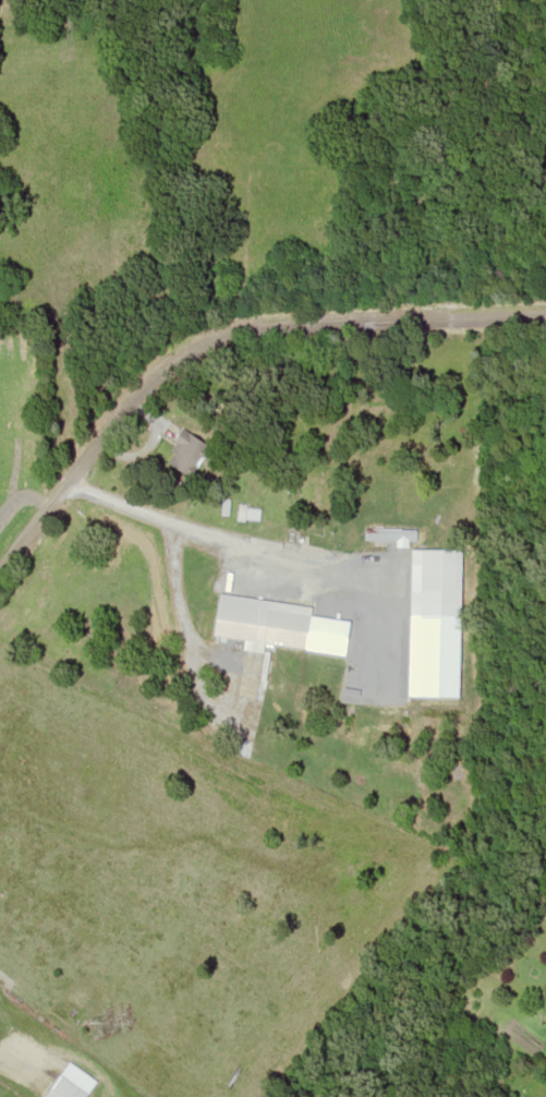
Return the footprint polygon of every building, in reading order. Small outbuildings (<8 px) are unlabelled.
[(209,446),(184,428),(163,458),(187,475),(209,446)] [(310,605),(218,593),(213,634),(244,638),(243,648),(262,651),(263,642),(305,647),(310,605)] [(59,1074),(42,1096),(85,1096),(87,1094),(59,1074)]
